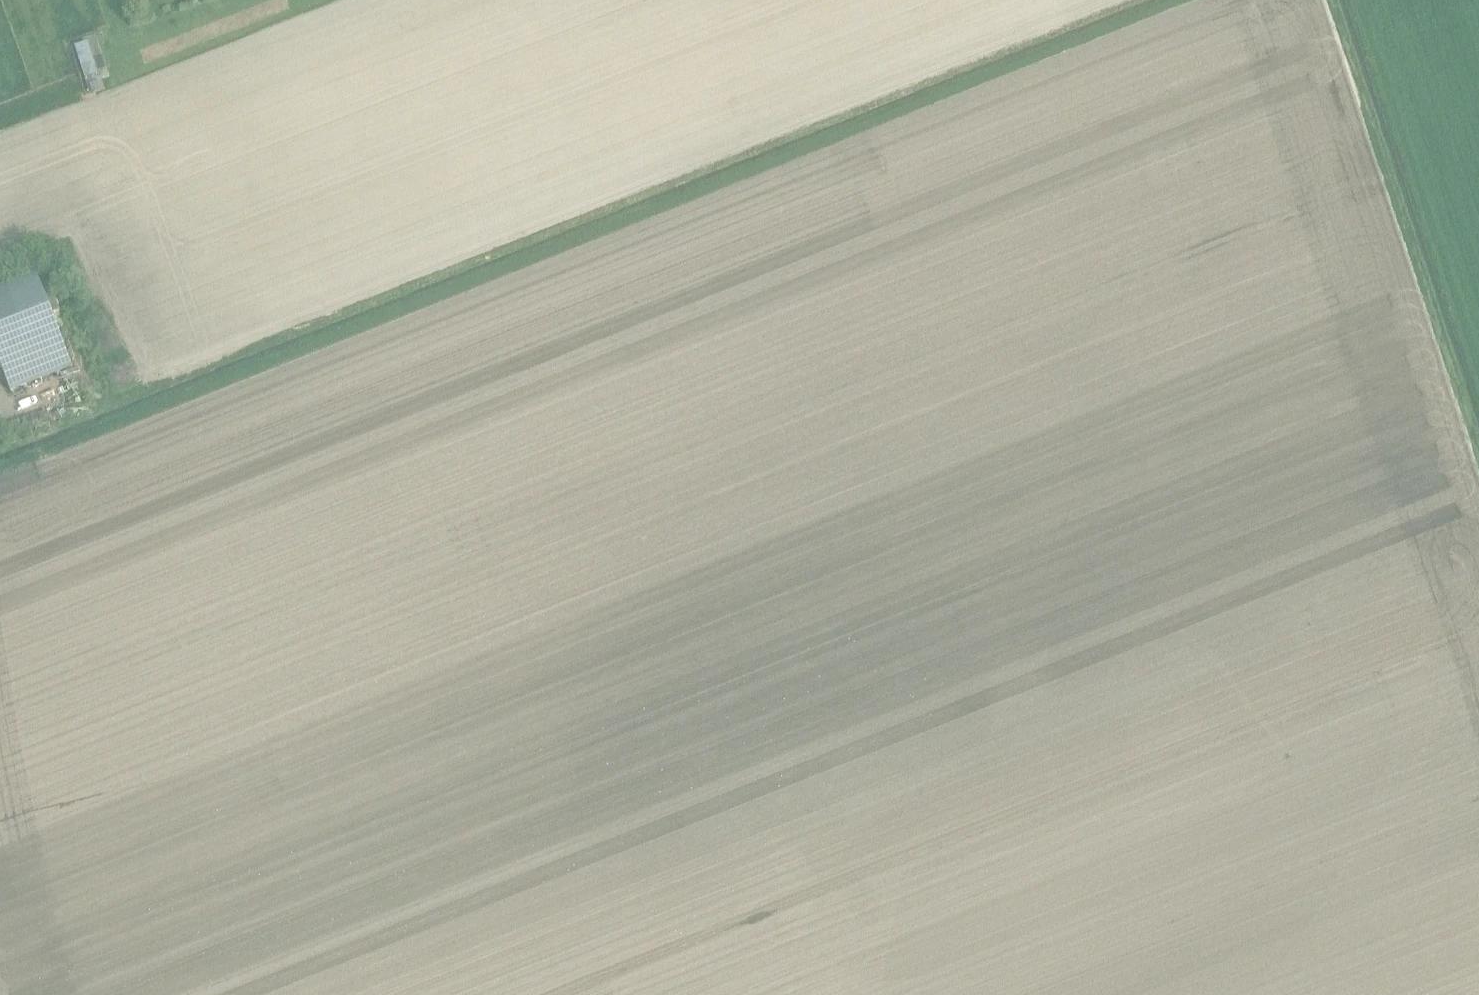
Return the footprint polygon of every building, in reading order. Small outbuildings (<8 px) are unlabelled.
[(87,42),(74,46),(84,79),(97,74),(87,42)] [(44,298),(36,277),(0,291),(0,367),(10,393),(72,368),(51,315),(59,312),(52,295),(44,298)]
